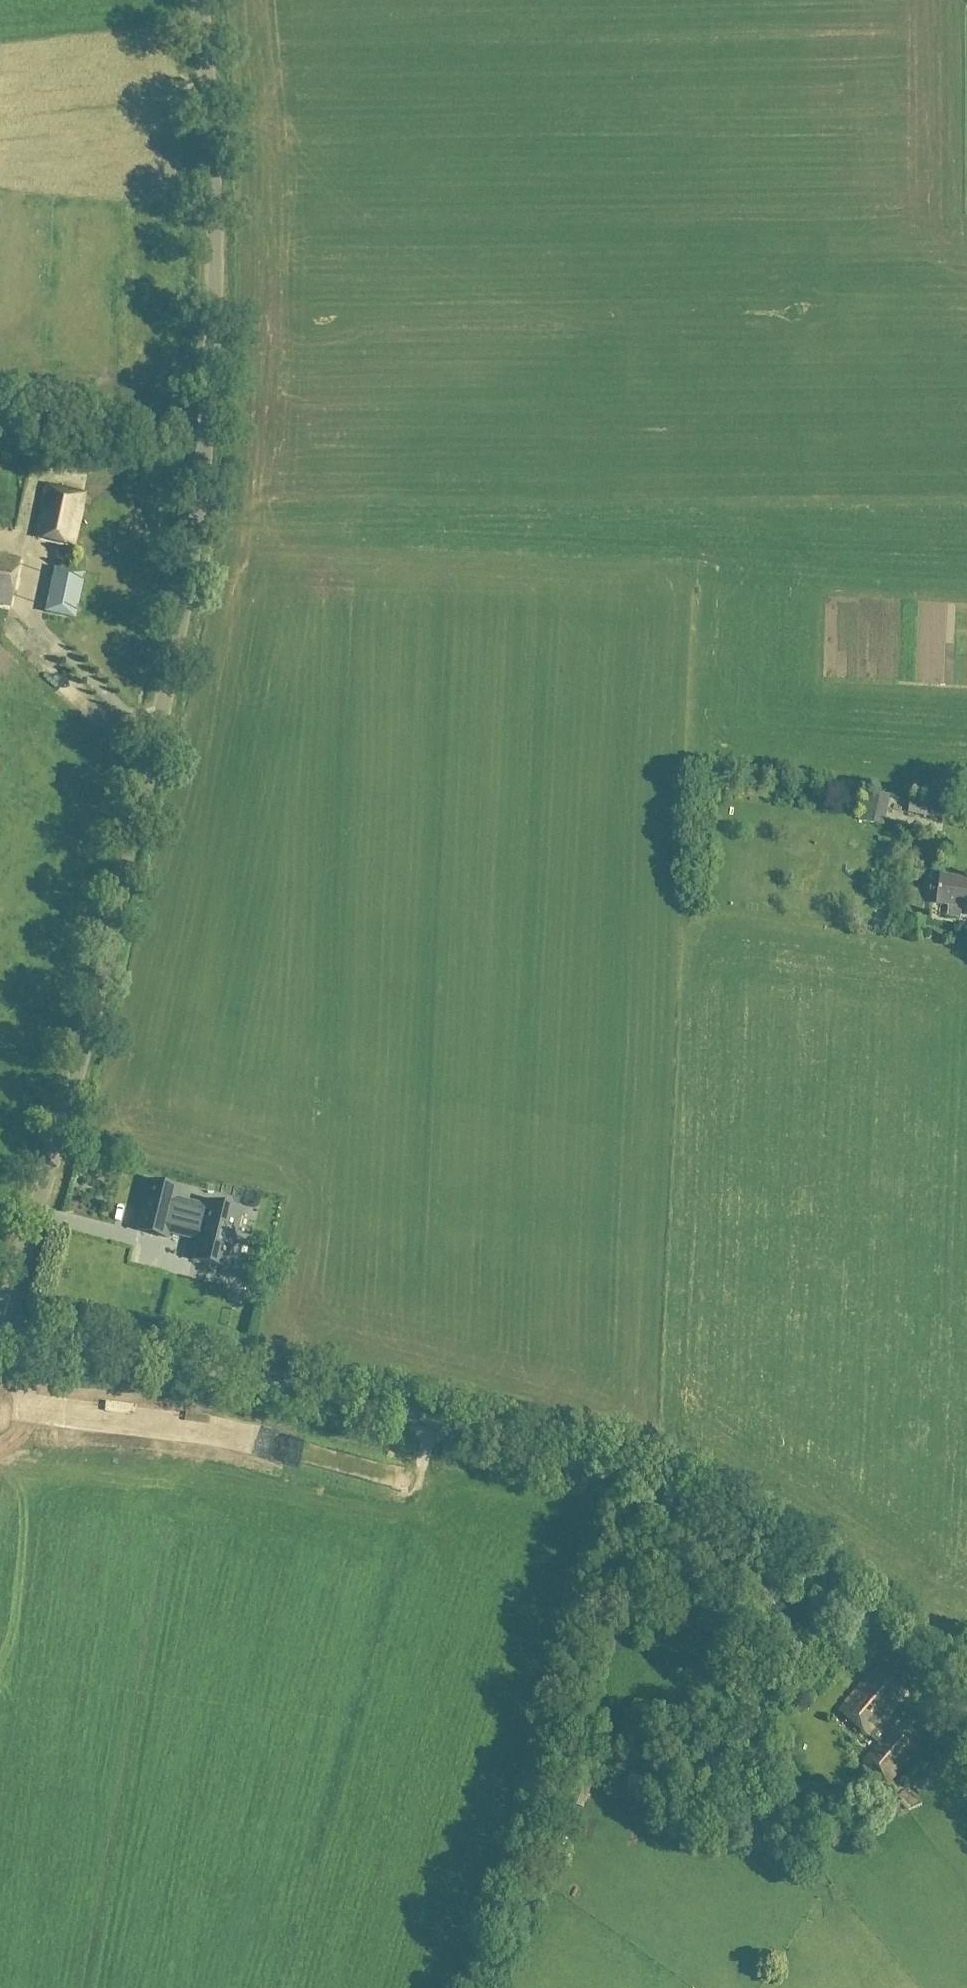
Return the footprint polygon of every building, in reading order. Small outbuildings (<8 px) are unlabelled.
[(75,548),(88,494),(48,485),(36,539),(75,548)] [(24,560),(0,554),(0,603),(12,606),(24,560)] [(75,619),(85,574),(56,569),(46,613),(75,619)] [(867,790),(862,820),(883,824),(889,795),(867,790)] [(913,800),(910,813),(941,819),(944,806),(913,800)] [(938,903),(950,905),(948,916),(961,918),(963,907),(966,908),(966,879),(942,875),(938,903)] [(241,1210),(206,1202),(205,1206),(176,1199),(178,1189),(149,1181),(137,1230),(166,1237),(168,1232),(197,1239),(192,1260),(226,1268),(241,1210)] [(893,1728),(885,1721),(908,1694),(878,1667),(840,1711),(877,1742),(861,1763),(888,1786),(921,1747),(895,1725),(893,1728)] [(691,1728),(695,1717),(685,1713),(681,1724),(691,1728)] [(670,1770),(637,1758),(629,1781),(619,1777),(615,1791),(626,1795),(628,1791),(659,1802),(670,1770)]
